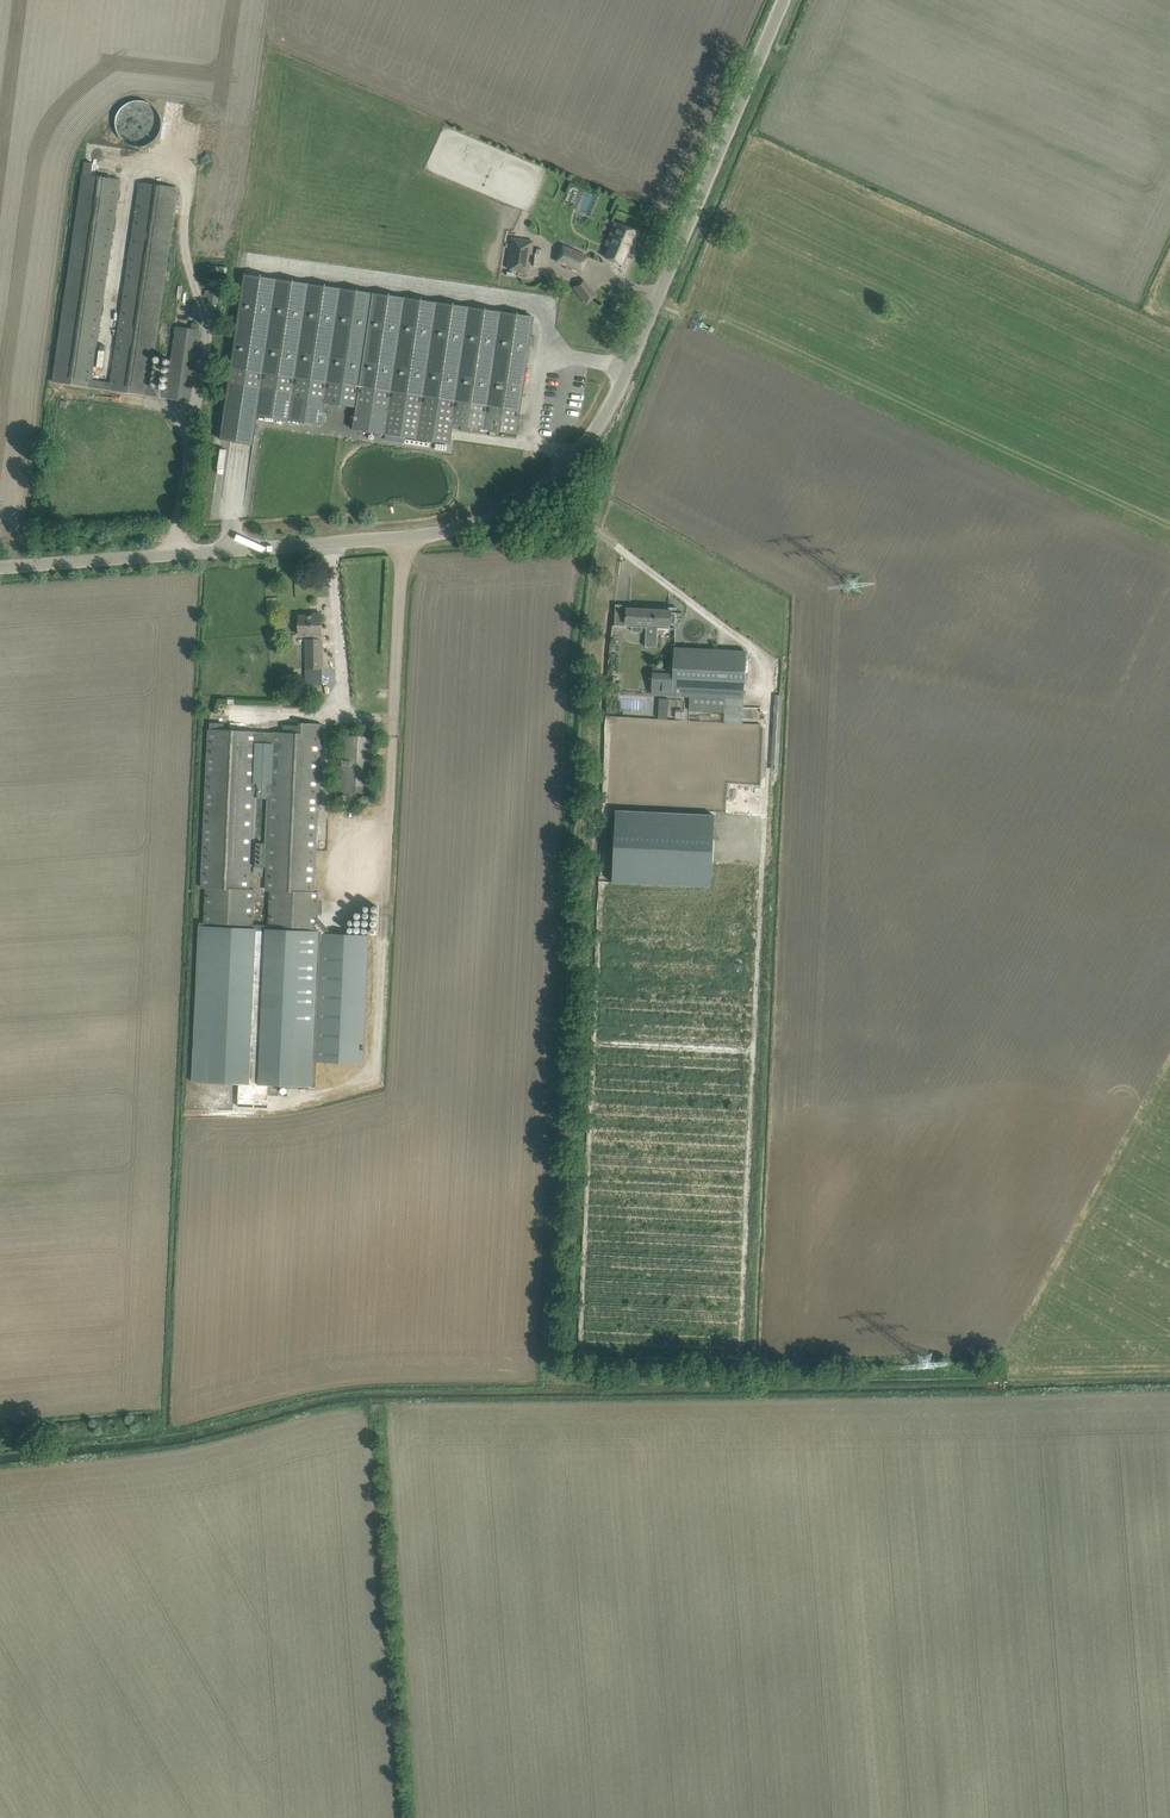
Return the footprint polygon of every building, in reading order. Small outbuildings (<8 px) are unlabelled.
[(156,144),(157,103),(121,102),(120,133),(131,134),(131,143),(156,144)] [(91,387),(109,389),(110,382),(92,380),(121,179),(91,175),(93,164),(84,162),(53,382),(91,387)] [(139,182),(110,382),(109,389),(110,389),(110,390),(148,395),(166,397),(167,390),(150,388),(178,188),(139,182)] [(616,222),(611,232),(615,234),(605,257),(624,265),(638,232),(616,222)] [(529,272),(534,241),(513,238),(508,269),(529,272)] [(588,256),(564,246),(557,261),(581,272),(588,256)] [(534,317),(244,275),(221,439),(254,444),(258,416),(322,425),(325,403),(356,408),(353,430),(450,444),(453,428),(458,429),(459,426),(517,434),(530,346),(534,346),(535,337),(532,336),(534,317)] [(584,280),(575,287),(587,303),(597,295),(584,280)] [(209,297),(208,305),(219,306),(221,291),(205,290),(204,297),(209,297)] [(199,324),(193,323),(192,328),(176,326),(167,390),(166,397),(167,397),(167,398),(190,401),(200,330),(199,329),(199,324)] [(220,484),(226,484),(228,469),(222,468),(220,484)] [(626,605),(625,627),(626,627),(632,627),(632,631),(636,632),(639,632),(643,632),(643,628),(646,628),(647,628),(658,628),(670,629),(671,628),(671,624),(675,624),(675,623),(676,622),(676,621),(676,620),(676,619),(676,618),(676,617),(676,616),(676,615),(676,614),(675,613),(671,613),(671,608),(671,607),(648,606),(626,605)] [(299,635),(311,635),(311,640),(307,640),(307,669),(307,678),(323,677),(322,640),(319,640),(319,635),(322,635),(322,613),(321,613),(321,616),(299,616),(299,635)] [(725,714),(724,723),(743,724),(746,651),(675,648),(674,670),(662,669),(662,668),(661,668),(661,669),(654,669),(652,695),(689,697),(689,712),(725,714)] [(782,725),(784,695),(775,695),(773,725),(782,725)] [(679,717),(679,712),(673,712),(672,697),(661,697),(662,718),(679,717)] [(322,726),(283,725),(283,733),(223,730),(224,723),(209,723),(202,887),(207,888),(205,922),(199,922),(192,1082),(239,1084),(238,1106),(268,1107),(269,1104),(270,1104),(270,1100),(269,1100),(269,1095),(279,1095),(279,1085),(316,1087),(317,1061),(363,1063),(369,935),(323,933),(323,931),(320,928),(317,927),(319,892),(314,892),(322,726)] [(340,797),(371,799),(374,737),(343,735),(340,797)] [(619,740),(616,805),(712,809),(715,744),(619,740)] [(721,763),(721,764),(721,766),(721,767),(721,768),(722,770),(723,772),(723,773),(725,775),(726,777),(727,778),(729,780),(731,781),(732,781),(734,782),(736,783),(737,783),(739,783),(741,783),(743,783),(745,783),(746,782),(749,781),(750,780),(752,779),(753,778),(754,777),(755,776),(756,774),(757,773),(758,772),(759,770),(759,769),(759,768),(760,766),(760,763),(760,762),(760,760),(759,760),(759,758),(758,756),(757,754),(756,753),(755,751),(754,750),(752,748),(751,747),(749,746),(747,746),(746,745),(743,744),(741,744),(740,744),(738,744),(736,745),(735,745),(733,746),(731,746),(729,748),(728,749),(726,750),(725,752),(724,753),(723,755),(722,757),(721,758),(721,761),(721,763)] [(756,817),(611,810),(588,1339),(733,1346),(756,817)] [(254,866),(254,872),(264,872),(264,866),(262,866),(264,842),(256,842),(255,866),(254,866)]
